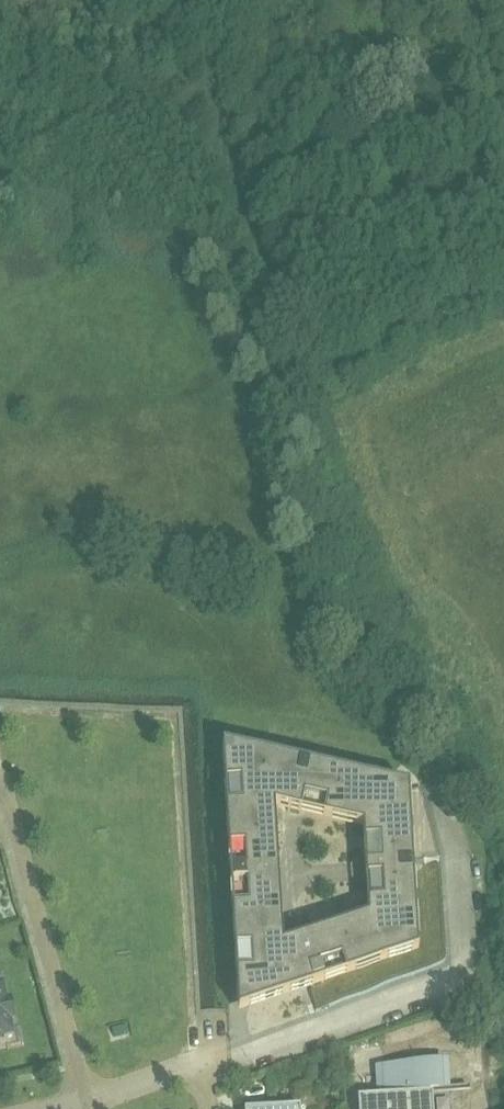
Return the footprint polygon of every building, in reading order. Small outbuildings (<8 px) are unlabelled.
[(424,858),(440,857),(440,855),(422,789),(405,790),(224,750),(222,749),(238,1015),(309,990),(316,1010),(446,960),(440,863),(424,864),(424,858)] [(2,1044),(1,1040),(12,1037),(9,1022),(13,1021),(9,1003),(5,1004),(2,987),(0,987),(0,1044),(2,1044)] [(126,1027),(112,1030),(113,1037),(128,1034),(126,1027)] [(432,1095),(470,1093),(469,1089),(443,1090),(442,1065),(381,1069),(383,1098),(357,1099),(358,1108),(433,1108),(432,1095)]
